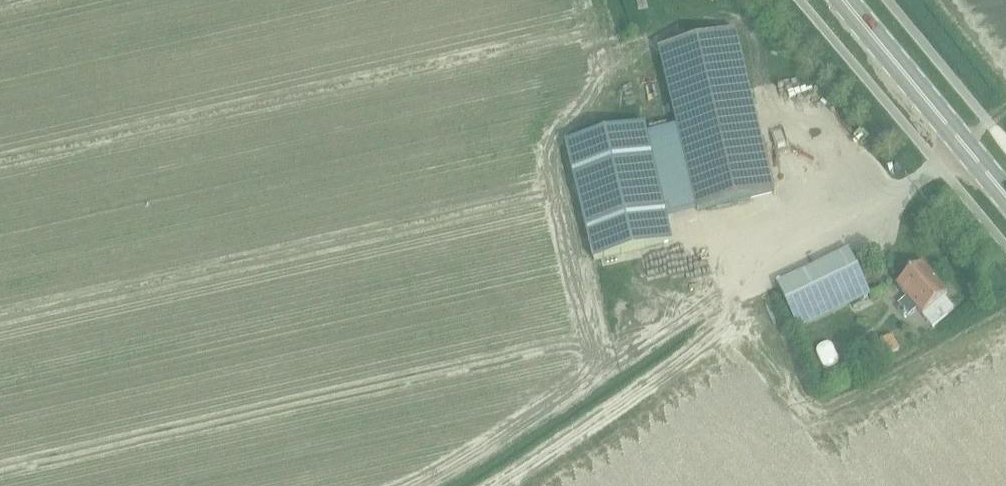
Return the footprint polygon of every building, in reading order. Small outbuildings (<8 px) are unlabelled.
[(659,55),(696,210),(773,191),(735,36),(659,55)] [(565,145),(594,261),(671,242),(643,126),(565,145)] [(850,251),(778,286),(800,331),(871,295),(850,251)] [(923,264),(897,286),(907,298),(899,305),(901,307),(898,310),(904,318),(907,315),(909,316),(917,310),(922,316),(923,315),(932,326),(953,309),(944,298),(948,294),(923,264)] [(673,279),(670,287),(695,295),(697,287),(673,279)] [(818,349),(817,352),(818,355),(823,366),(825,369),(828,370),(831,369),(835,367),(838,365),(839,362),(838,359),(833,348),(831,345),(828,344),(825,345),(820,346),(818,349)]
